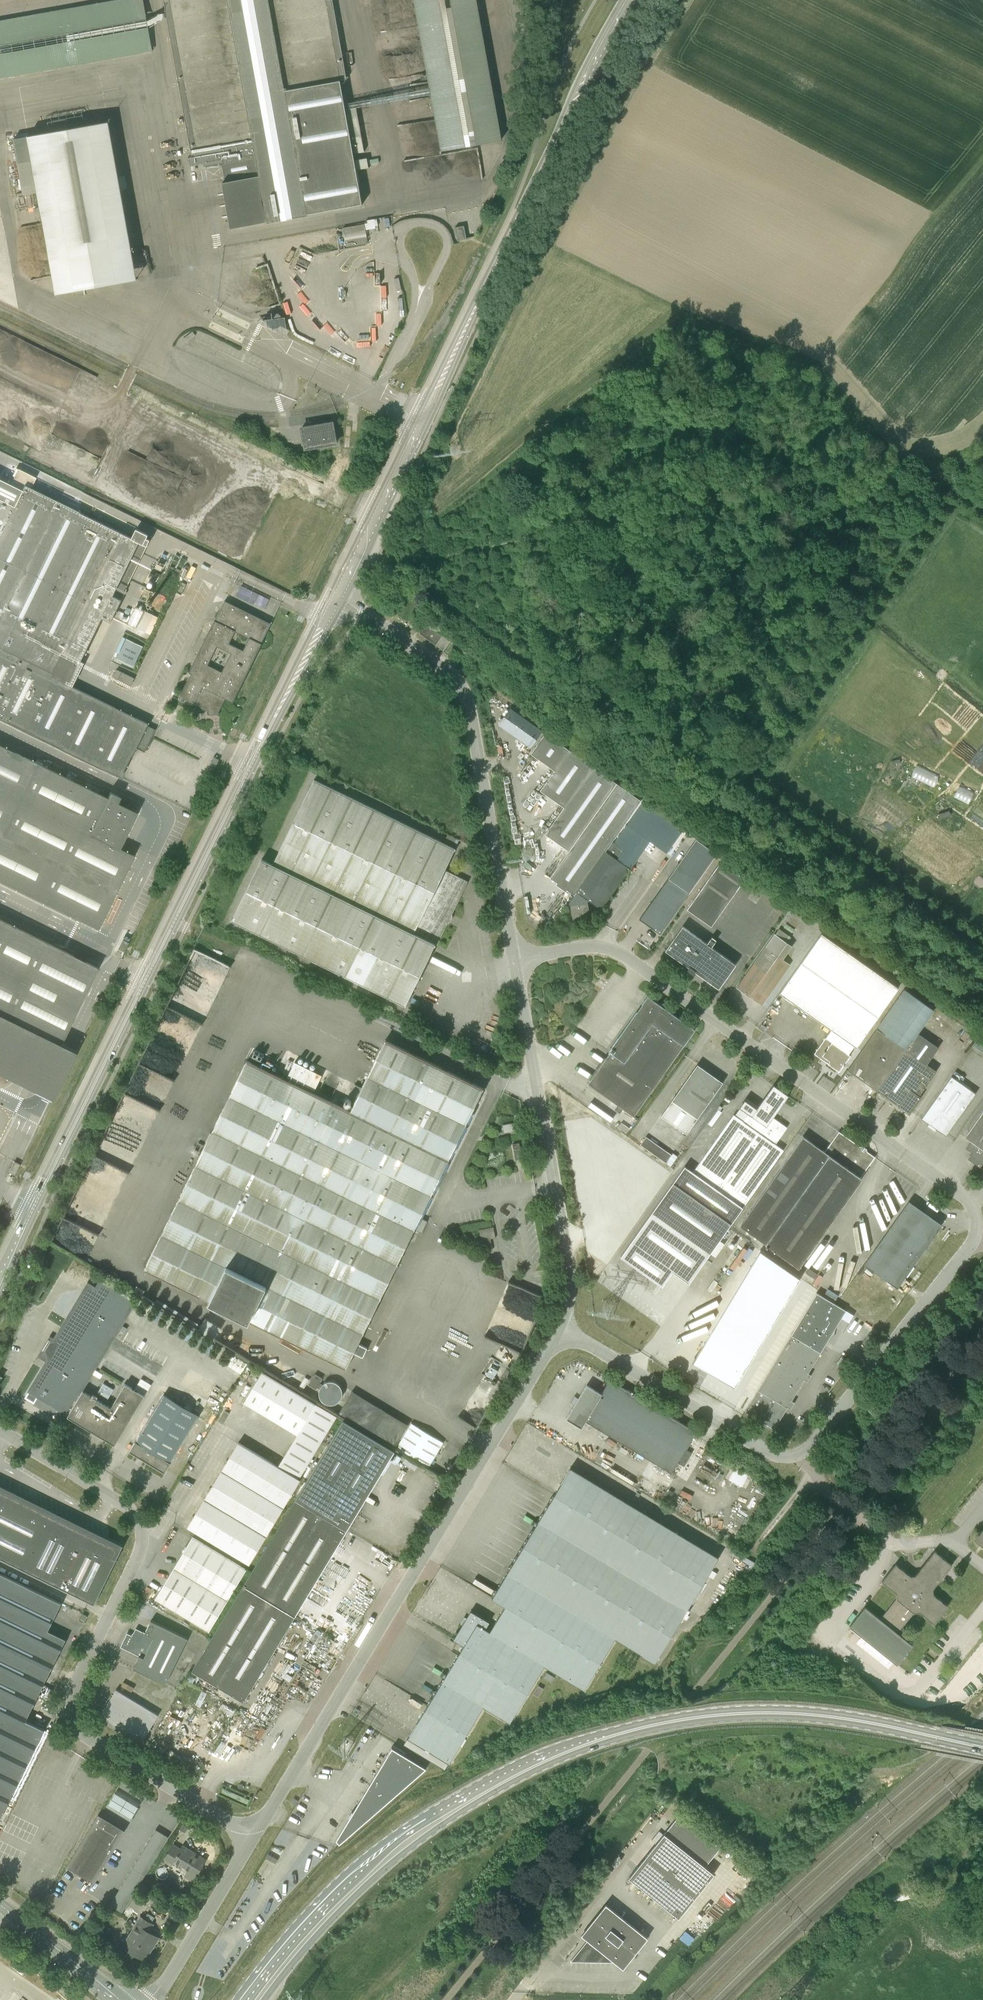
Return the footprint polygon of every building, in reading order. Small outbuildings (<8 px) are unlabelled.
[(153,51),(144,0),(118,0),(0,21),(0,79),(153,51)] [(189,142),(192,157),(188,158),(190,166),(206,163),(206,166),(231,162),(230,159),(255,155),(259,176),(223,183),(230,227),(231,228),(266,222),(267,223),(307,215),(362,205),(345,110),(344,104),(340,81),(347,79),(333,0),(164,0),(189,142)] [(501,140),(476,0),(414,0),(441,151),(501,140)] [(29,136),(51,260),(131,246),(109,121),(29,136)] [(344,234),(364,230),(363,224),(343,228),(344,234)] [(457,241),(466,239),(464,226),(455,227),(457,241)] [(346,247),(366,243),(365,237),(345,240),(346,247)] [(281,325),(282,323),(282,322),(282,321),(282,319),(282,318),(281,316),(280,315),(279,314),(278,313),(276,312),(275,312),(273,312),(271,313),(272,318),(266,319),(266,320),(266,321),(267,323),(267,324),(268,325),(270,326),(271,327),(272,328),(274,328),(275,328),(277,328),(278,327),(279,326),(281,325)] [(305,449),(336,443),(332,423),(301,428),(305,449)] [(147,725),(148,724),(51,676),(56,666),(63,652),(81,661),(102,618),(111,622),(122,600),(113,596),(139,542),(147,546),(150,540),(146,538),(148,535),(140,531),(135,540),(57,502),(31,489),(36,478),(17,469),(8,487),(0,483),(0,719),(121,778),(132,756),(136,748),(145,752),(152,738),(153,736),(156,729),(147,725)] [(209,714),(219,712),(218,705),(222,697),(232,702),(271,624),(224,601),(189,673),(191,674),(178,700),(193,707),(194,704),(204,709),(206,707),(207,708),(209,714)] [(147,619),(147,618),(149,613),(145,611),(135,606),(127,622),(142,629),(147,619)] [(443,634),(426,623),(419,634),(435,645),(443,634)] [(144,646),(127,638),(117,658),(134,666),(144,646)] [(122,672),(118,680),(131,686),(134,678),(122,672)] [(574,895),(606,851),(641,800),(617,783),(546,732),(531,753),(555,770),(541,790),(564,807),(545,834),(569,851),(567,853),(564,850),(557,860),(561,863),(550,877),(574,895)] [(97,929),(133,855),(119,848),(136,812),(125,807),(128,801),(103,789),(101,795),(0,745),(0,882),(97,929)] [(211,777),(216,767),(219,760),(214,757),(210,764),(205,775),(211,777)] [(455,849),(314,779),(273,864),(262,859),(232,920),(405,1005),(435,944),(437,945),(468,881),(445,870),(455,849)] [(606,851),(574,895),(568,903),(571,905),(574,922),(591,919),(587,899),(601,909),(630,868),(630,867),(631,867),(650,840),(666,852),(683,829),(641,800),(606,851)] [(640,919),(660,933),(716,854),(696,839),(640,919)] [(687,909),(712,926),(745,878),(721,861),(687,909)] [(52,1099),(75,1051),(60,1044),(97,967),(0,920),(0,1074),(52,1099)] [(683,926),(668,947),(666,950),(689,967),(687,970),(694,974),(695,972),(719,988),(736,964),(712,947),(717,940),(712,937),(707,944),(683,926)] [(775,933),(737,987),(762,1005),(791,964),(779,956),(788,943),(775,933)] [(857,1047),(895,993),(899,987),(822,933),(780,992),(857,1047)] [(125,952),(129,943),(123,940),(119,949),(120,949),(122,950),(125,952)] [(877,1091),(899,1106),(898,1106),(909,1114),(922,1097),(920,1095),(937,1071),(927,1064),(939,1048),(918,1033),(934,1010),(905,989),(877,1028),(907,1049),(877,1091)] [(611,1052),(588,1083),(634,1116),(695,1029),(648,996),(609,1051),(611,1052)] [(848,1070),(877,1091),(907,1049),(877,1028),(848,1070)] [(828,1063),(839,1071),(851,1055),(826,1037),(814,1054),(821,1058),(823,1055),(830,1060),(828,1063)] [(247,1060),(144,1269),(346,1368),(484,1088),(385,1040),(351,1111),(247,1060)] [(513,1061),(506,1058),(503,1062),(511,1066),(513,1062),(513,1061)] [(698,1064),(672,1100),(698,1118),(721,1085),(723,1082),(698,1064)] [(976,1093),(952,1076),(922,1118),(946,1136),(976,1093)] [(734,1114),(693,1172),(685,1166),(673,1183),(731,1224),(784,1150),(775,1144),(787,1127),(754,1104),(742,1120),(734,1114)] [(981,1114),(965,1137),(972,1142),(966,1149),(974,1154),(970,1160),(980,1168),(982,1164),(982,1112),(981,1114)] [(520,1121),(503,1124),(504,1132),(522,1129),(520,1121)] [(825,1151),(803,1136),(740,1226),(799,1268),(863,1178),(861,1177),(875,1157),(839,1131),(825,1151)] [(657,1190),(672,1169),(634,1142),(619,1163),(657,1190)] [(522,1159),(519,1143),(512,1144),(515,1160),(522,1159)] [(9,1171),(15,1174),(20,1164),(14,1161),(9,1171)] [(937,1233),(934,1219),(909,1201),(864,1264),(898,1288),(937,1233)] [(495,1238),(493,1227),(479,1229),(483,1251),(493,1250),(491,1239),(495,1238)] [(734,1266),(738,1260),(743,1264),(751,1252),(739,1243),(726,1261),(734,1266)] [(714,1374),(735,1387),(771,1326),(800,1277),(780,1264),(760,1250),(726,1305),(693,1361),(714,1374)] [(69,1413),(83,1391),(136,1302),(101,1281),(91,1298),(89,1297),(89,1298),(84,1295),(57,1341),(59,1349),(52,1359),(51,1360),(32,1390),(63,1409),(69,1413)] [(746,1411),(775,1428),(846,1310),(817,1293),(746,1411)] [(206,1315),(200,1328),(216,1335),(222,1323),(206,1315)] [(486,1375),(493,1379),(498,1371),(491,1366),(486,1375)] [(244,1402),(297,1435),(278,1466),(233,1439),(182,1524),(248,1565),(300,1480),(298,1479),(336,1416),(262,1371),(244,1402)] [(319,1389),(322,1384),(319,1383),(322,1378),(315,1374),(309,1384),(316,1389),(317,1387),(319,1389)] [(697,1431),(610,1379),(602,1393),(587,1385),(567,1418),(582,1427),(585,1421),(623,1443),(619,1450),(626,1454),(630,1448),(672,1473),(697,1431)] [(83,1391),(69,1413),(67,1416),(115,1445),(130,1419),(145,1395),(126,1384),(111,1408),(83,1391)] [(350,1391),(337,1413),(395,1446),(407,1424),(350,1391)] [(130,1451),(164,1472),(199,1415),(164,1394),(130,1451)] [(295,1500),(346,1531),(394,1451),(343,1420),(295,1500)] [(396,1448),(428,1467),(443,1442),(411,1423),(396,1448)] [(642,1653),(656,1661),(719,1557),(571,1468),(492,1598),(506,1606),(490,1631),(486,1629),(490,1622),(471,1611),(454,1639),(464,1645),(409,1737),(449,1761),(483,1705),(510,1722),(545,1665),(584,1689),(615,1636),(642,1653)] [(94,1604),(117,1559),(112,1557),(117,1547),(0,1490),(0,1558),(94,1604)] [(243,1586),(294,1617),(313,1586),(346,1531),(295,1500),(243,1586)] [(982,1531),(981,1530),(978,1533),(977,1533),(977,1534),(977,1535),(974,1538),(976,1539),(974,1541),(977,1544),(982,1548),(982,1549),(982,1531)] [(192,1537),(155,1599),(208,1633),(245,1571),(192,1537)] [(865,1607),(849,1627),(897,1665),(912,1645),(897,1633),(914,1613),(919,1612),(934,1623),(948,1606),(933,1594),(933,1589),(952,1565),(934,1551),(915,1575),(910,1575),(895,1564),(881,1581),(896,1593),(896,1599),(880,1619),(865,1607)] [(44,1729),(8,1712),(61,1603),(0,1574),(0,1818),(44,1729)] [(231,1602),(246,1578),(243,1576),(228,1600),(231,1602)] [(294,1617),(243,1586),(191,1670),(243,1702),(294,1617)] [(133,1668),(165,1684),(187,1638),(151,1620),(145,1633),(143,1632),(135,1634),(133,1633),(132,1635),(127,1633),(120,1647),(139,1656),(133,1668)] [(116,1689),(100,1716),(142,1742),(158,1715),(116,1689)] [(344,1838),(423,1769),(392,1748),(340,1834),(344,1838)] [(117,1790),(108,1803),(131,1818),(140,1805),(117,1790)] [(679,1918),(715,1873),(706,1866),(722,1846),(681,1813),(629,1877),(679,1918)] [(98,1814),(67,1866),(93,1882),(104,1865),(125,1830),(98,1814)] [(173,1845),(165,1858),(173,1863),(175,1860),(197,1874),(206,1859),(194,1852),(192,1855),(182,1848),(181,1849),(173,1845)] [(133,1923),(134,1927),(130,1935),(135,1938),(128,1950),(145,1960),(152,1948),(148,1946),(155,1935),(148,1932),(153,1924),(140,1917),(141,1916),(141,1915),(140,1916),(138,1915),(144,1905),(134,1899),(126,1912),(136,1918),(133,1923)] [(610,1913),(604,1909),(588,1929),(594,1933),(571,1962),(617,1962),(622,1956),(628,1961),(644,1941),(638,1936),(641,1933),(612,1910),(610,1913)]
